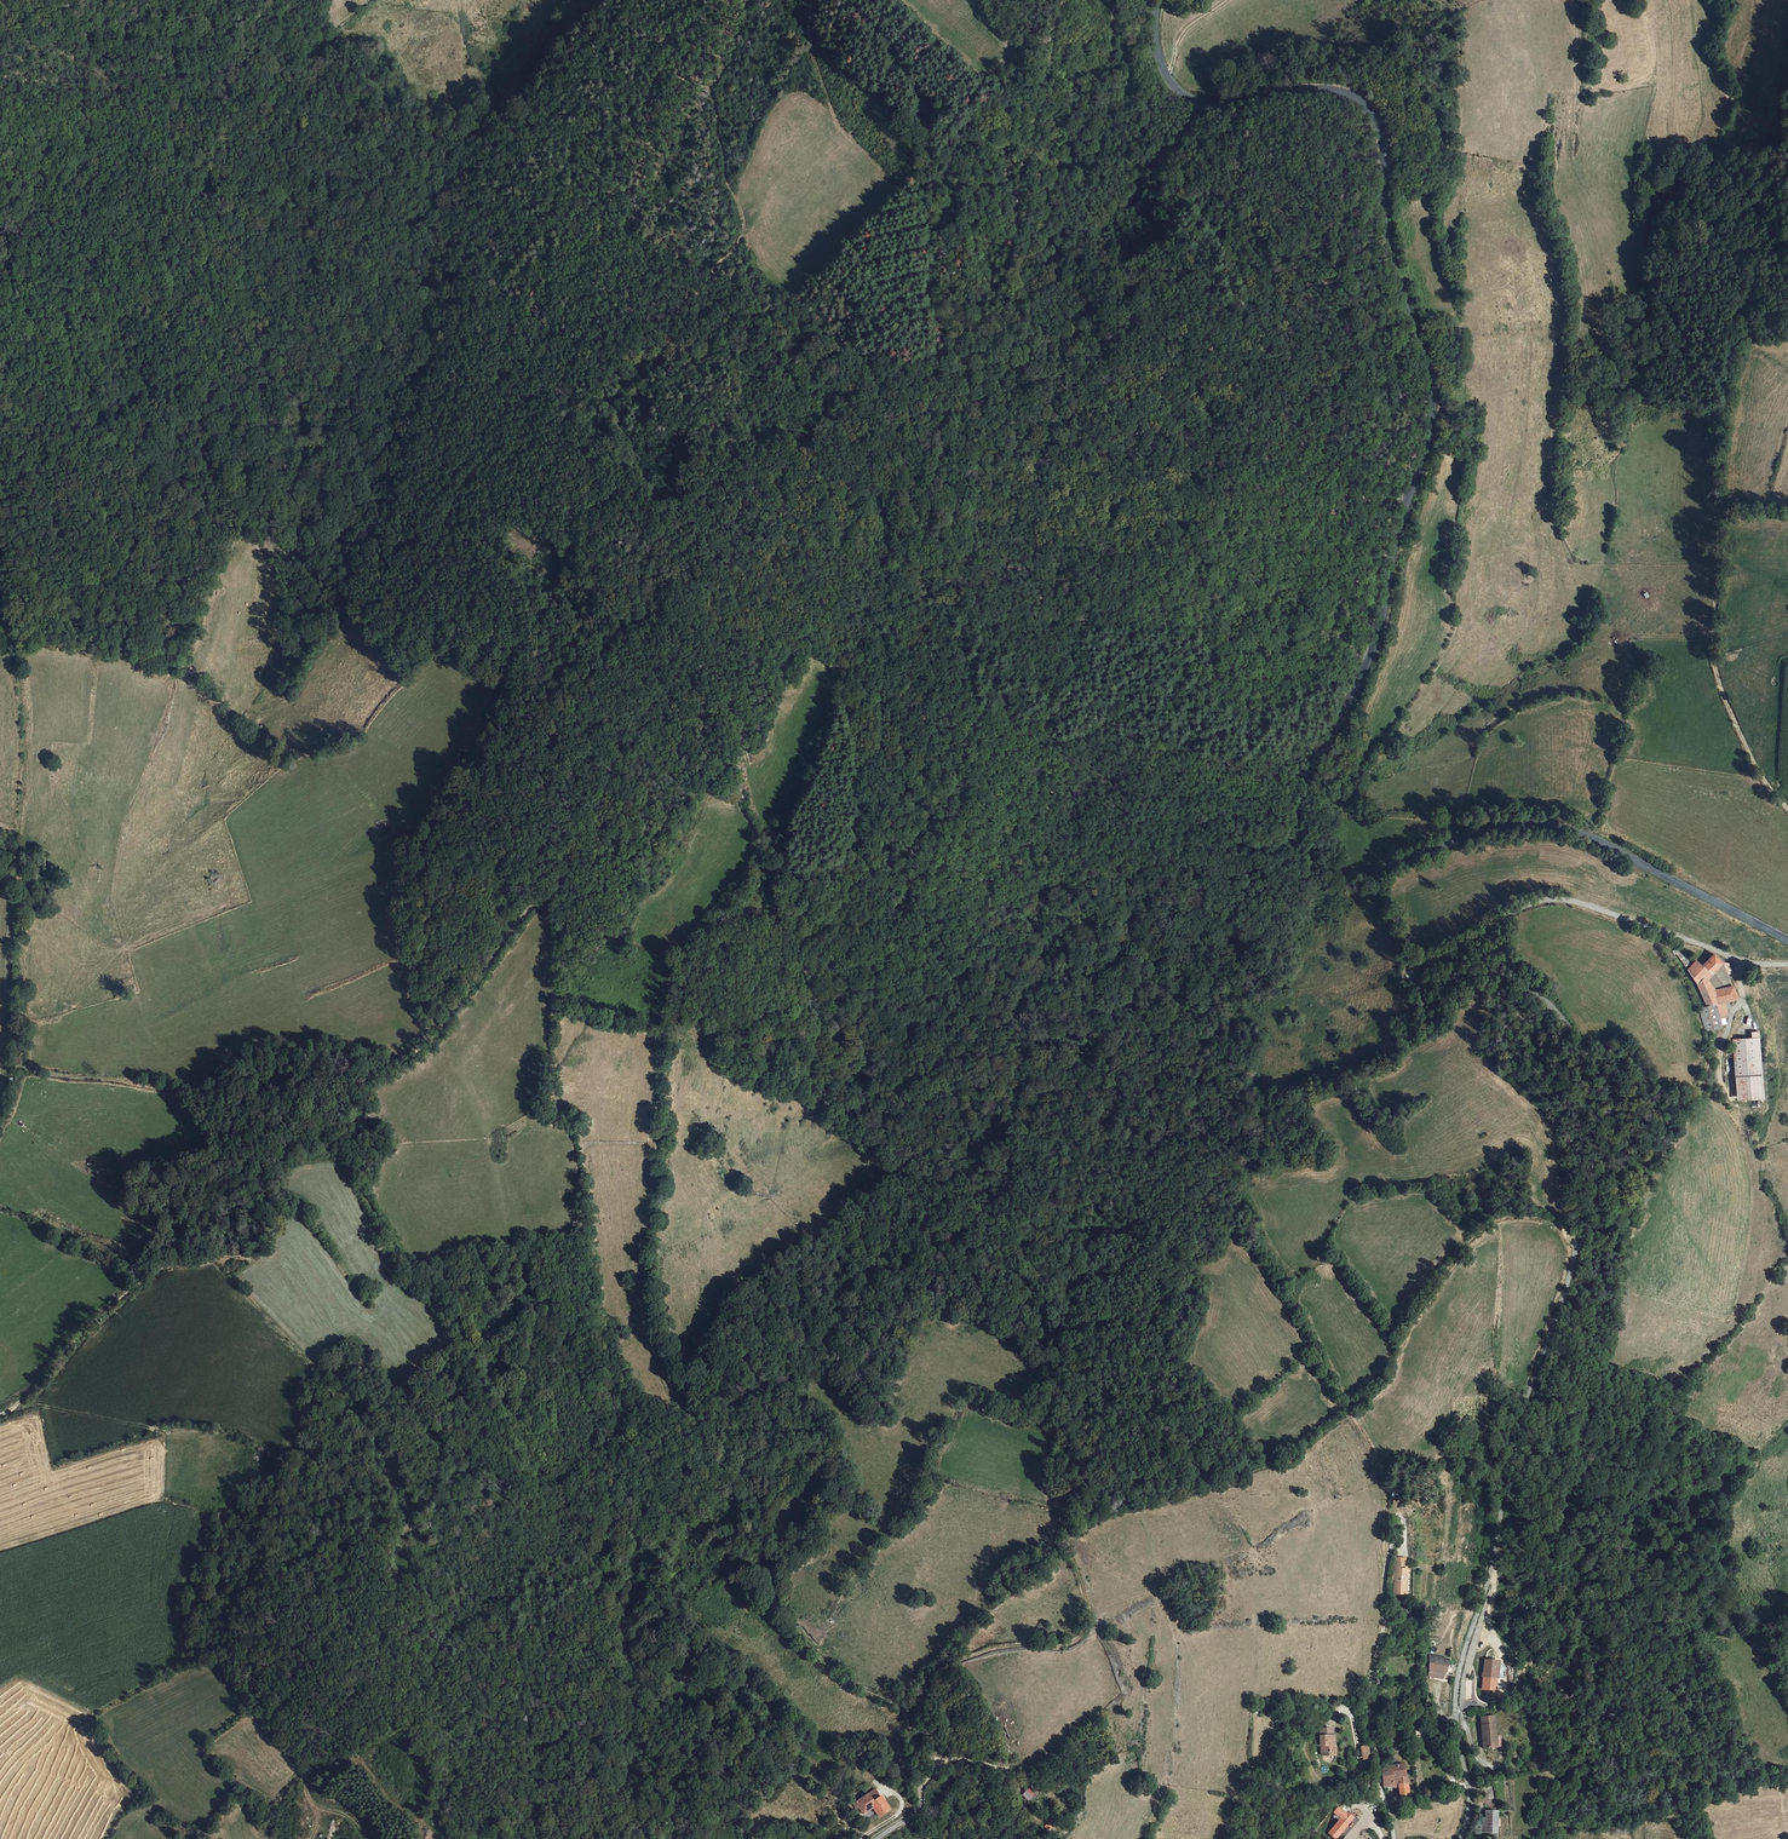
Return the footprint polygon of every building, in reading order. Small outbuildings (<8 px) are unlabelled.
[(1709,980),(1725,963),(1714,954),(1703,966),(1696,961),(1688,970),(1697,986),(1704,977),(1709,980)] [(1697,986),(1706,1007),(1716,1004),(1715,990),(1709,980),(1704,977),(1697,986)] [(1715,990),(1716,1004),(1728,1001),(1738,998),(1733,985),(1715,990)] [(1729,1006),(1728,1001),(1716,1004),(1706,1007),(1700,1009),(1705,1030),(1722,1025),(1719,1015),(1717,1010),(1726,1007),(1729,1006)] [(1728,1013),(1726,1007),(1717,1010),(1719,1015),(1728,1013)] [(1757,1038),(1734,1040),(1738,1100),(1761,1098),(1757,1038)] [(1399,1560),(1398,1565),(1404,1566),(1403,1572),(1407,1572),(1409,1567),(1409,1561),(1399,1560)] [(1403,1572),(1404,1566),(1398,1565),(1396,1576),(1398,1577),(1398,1597),(1408,1596),(1409,1572),(1407,1572),(1403,1572)] [(1454,1666),(1449,1664),(1450,1659),(1432,1656),(1432,1676),(1445,1679),(1446,1674),(1452,1675),(1454,1666)] [(1498,1661),(1484,1660),(1483,1674),(1483,1677),(1482,1689),(1495,1691),(1498,1661)] [(1481,1718),(1482,1725),(1494,1724),(1494,1717),(1481,1718)] [(1481,1726),(1483,1748),(1501,1746),(1500,1743),(1502,1742),(1501,1735),(1496,1735),(1495,1724),(1494,1724),(1482,1725),(1481,1726)] [(1336,1745),(1333,1745),(1333,1731),(1327,1732),(1327,1729),(1320,1729),(1320,1745),(1323,1745),(1323,1754),(1332,1754),(1332,1751),(1337,1751),(1336,1745)] [(1368,1747),(1361,1747),(1362,1757),(1369,1757),(1368,1747)] [(1400,1787),(1402,1784),(1402,1780),(1408,1779),(1408,1775),(1404,1775),(1403,1765),(1384,1766),(1386,1787),(1400,1787)] [(1410,1799),(1409,1784),(1402,1784),(1400,1787),(1401,1800),(1410,1799)] [(1029,1789),(1023,1795),(1029,1800),(1035,1795),(1029,1789)] [(879,1797),(874,1790),(866,1796),(872,1803),(879,1797)] [(889,1809),(879,1797),(872,1803),(866,1796),(855,1805),(859,1810),(863,1816),(873,1809),(879,1817),(889,1809)] [(1335,1838),(1353,1817),(1347,1812),(1345,1814),(1339,1809),(1335,1814),(1341,1819),(1329,1832),(1335,1838)] [(1496,1832),(1497,1812),(1485,1812),(1485,1819),(1483,1819),(1482,1832),(1496,1832)]
